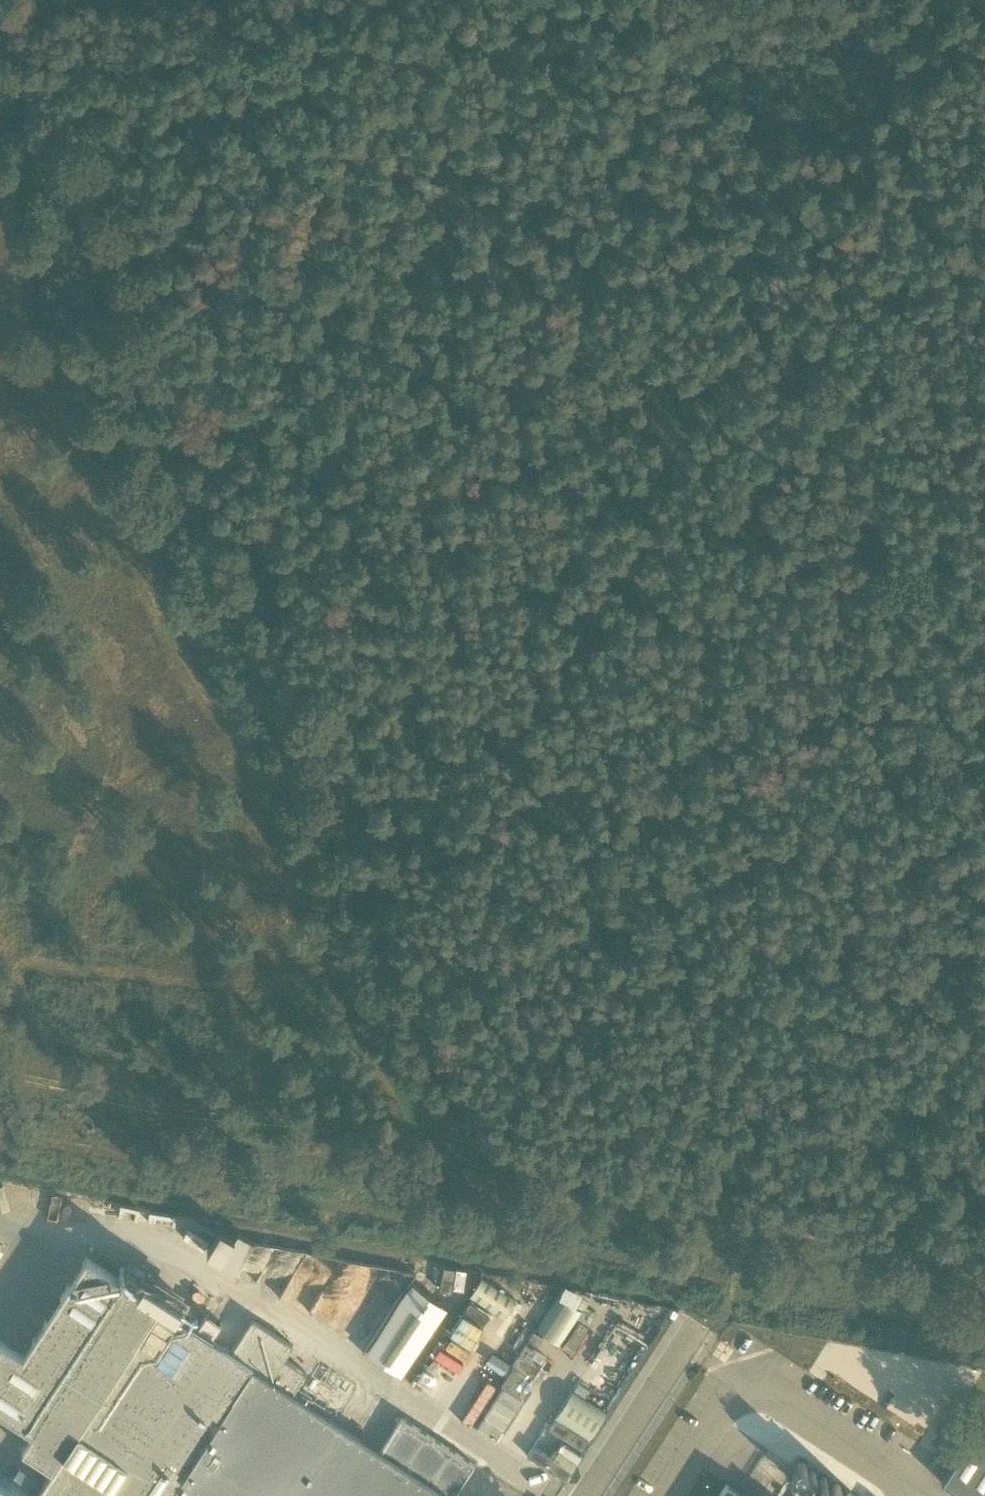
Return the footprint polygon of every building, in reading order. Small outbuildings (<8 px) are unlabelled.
[(475,1464),(402,1417),(380,1450),(292,1394),(306,1372),(284,1358),(292,1345),(252,1319),(231,1351),(85,1258),(22,1356),(0,1342),(0,1413),(31,1433),(21,1450),(52,1470),(35,1495),(454,1495),(475,1464)] [(129,1263),(120,1277),(135,1286),(144,1273),(129,1263)] [(442,1268),(438,1291),(462,1296),(467,1272),(442,1268)] [(469,1296),(503,1318),(515,1300),(482,1277),(469,1296)] [(401,1374),(447,1308),(412,1283),(366,1350),(401,1374)] [(532,1313),(542,1319),(555,1299),(545,1292),(532,1313)] [(558,1343),(581,1310),(561,1297),(539,1330),(558,1343)] [(490,1315),(470,1302),(451,1333),(471,1346),(490,1315)] [(212,1336),(220,1322),(206,1314),(198,1327),(212,1336)] [(579,1322),(562,1348),(571,1354),(588,1328),(579,1322)] [(469,1351),(445,1336),(442,1334),(412,1381),(442,1400),(472,1352),(469,1351)] [(521,1398),(532,1380),(547,1357),(527,1344),(513,1366),(512,1367),(506,1377),(501,1384),(499,1387),(503,1389),(478,1427),(497,1439),(523,1399),(521,1398)] [(355,1386),(320,1363),(302,1392),(336,1414),(355,1386)] [(607,1412),(572,1390),(556,1417),(590,1439),(607,1412)] [(548,1428),(582,1451),(590,1439),(556,1417),(548,1428)] [(942,1482),(963,1495),(984,1495),(984,1442),(974,1434),(942,1482)] [(561,1443),(557,1449),(578,1463),(582,1457),(561,1443)] [(565,1483),(571,1473),(533,1448),(526,1458),(565,1483)] [(0,1494),(0,1495),(30,1495),(32,1492),(10,1477),(0,1494)] [(727,1484),(719,1495),(746,1495),(727,1484)]
